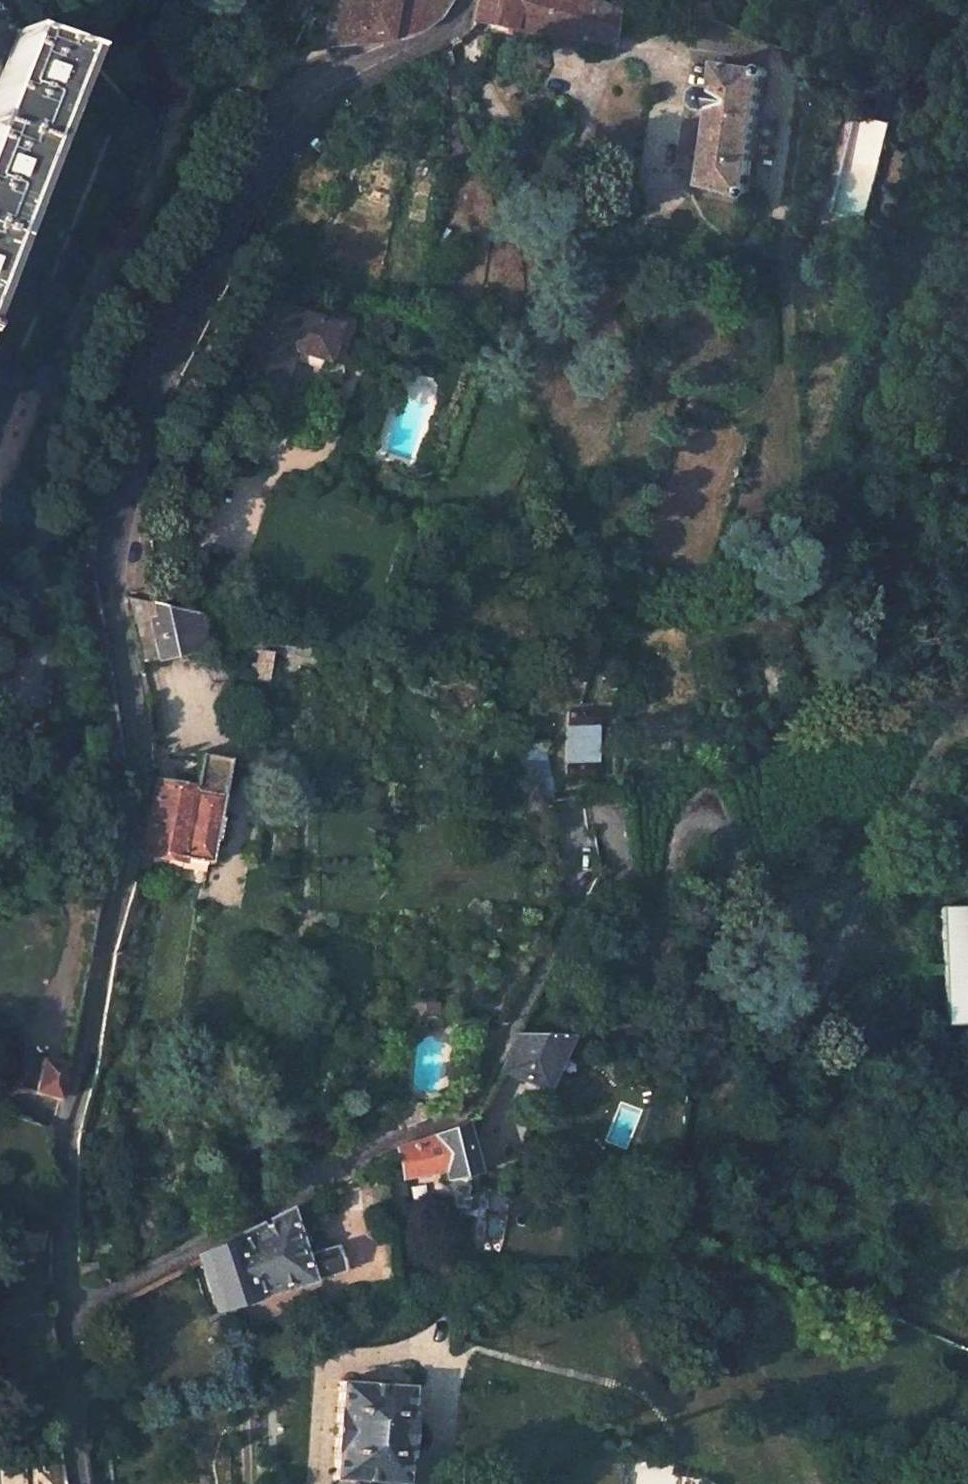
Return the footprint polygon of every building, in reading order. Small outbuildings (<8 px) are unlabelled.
[(330,4),(327,45),(374,40),(409,31),(417,28),(432,16),(444,0),(330,0),(330,4)] [(589,5),(591,0),(477,0),(473,23),(604,46),(607,13),(589,5)] [(679,8),(682,0),(655,0),(679,8)] [(70,51),(17,31),(0,74),(0,247),(74,53),(70,51)] [(715,65),(711,93),(708,93),(705,89),(699,88),(692,94),(691,103),(697,110),(703,111),(707,109),(709,109),(699,187),(738,196),(738,197),(738,198),(739,200),(739,201),(741,203),(742,203),(744,204),(745,204),(747,204),(749,203),(750,202),(751,201),(752,198),(752,197),(752,195),(751,193),(750,192),(749,191),(748,190),(747,190),(747,189),(754,133),(762,80),(763,80),(765,80),(767,79),(768,78),(769,77),(770,75),(771,73),(771,72),(770,70),(770,68),(768,67),(767,66),(765,65),(764,65),(762,65),(760,66),(759,67),(757,68),(756,69),(756,70),(755,71),(715,65)] [(241,115),(250,98),(240,94),(231,110),(241,115)] [(870,226),(863,224),(857,245),(864,246),(870,226)] [(291,350),(325,360),(332,340),(341,343),(348,321),(315,309),(312,318),(255,300),(226,390),(273,404),(291,350)] [(122,599),(127,627),(153,621),(159,651),(154,652),(156,660),(198,651),(189,614),(122,599)] [(127,627),(135,665),(156,660),(154,652),(159,651),(153,621),(127,627)] [(568,712),(565,779),(593,781),(596,715),(568,712)] [(542,752),(514,741),(507,743),(543,805),(556,801),(542,752)] [(176,775),(173,790),(152,786),(152,789),(148,813),(141,855),(205,866),(210,844),(212,844),(217,820),(214,819),(224,761),(196,756),(192,778),(176,775)] [(940,912),(943,1028),(967,1028),(967,911),(940,912)] [(541,1093),(562,1045),(567,1035),(514,1034),(510,1042),(496,1073),(541,1093)] [(60,1092),(66,1063),(44,1059),(37,1093),(48,1097),(53,1098),(57,1097),(58,1096),(59,1094),(60,1092)] [(396,1175),(438,1167),(440,1178),(470,1172),(463,1125),(438,1134),(398,1149),(392,1153),(396,1175)] [(220,1305),(249,1297),(249,1294),(300,1280),(301,1282),(339,1271),(332,1245),(296,1255),(284,1214),(273,1220),(197,1258),(212,1307),(220,1305)] [(337,1382),(330,1479),(385,1483),(400,1483),(403,1457),(405,1457),(409,1415),(406,1415),(409,1388),(337,1382)]
